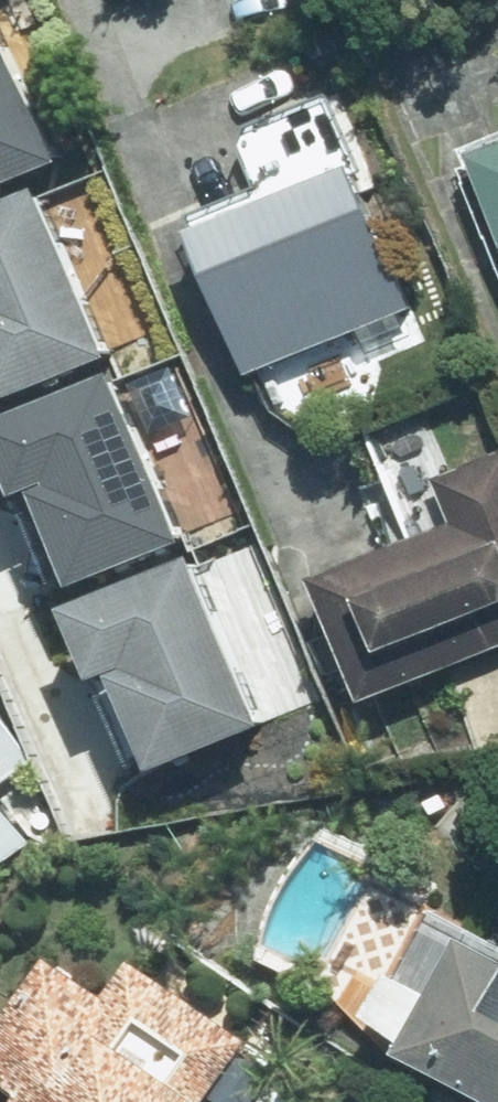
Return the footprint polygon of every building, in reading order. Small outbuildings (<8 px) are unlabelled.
[(50,160),(0,37),(0,181),(50,160)] [(497,195),(497,144),(480,151),(497,195)] [(359,165),(203,224),(260,368),(407,303),(359,165)] [(95,355),(26,186),(0,196),(0,393),(95,355)] [(5,498),(24,490),(67,595),(183,547),(113,377),(0,423),(0,487),(5,498)] [(375,695),(497,645),(497,455),(445,476),(463,521),(326,577),(375,695)] [(51,610),(78,676),(100,667),(142,770),(255,724),(186,555),(51,610)] [(39,841),(0,785),(0,867),(39,841)] [(470,933),(406,1048),(497,1098),(497,948),(470,933)] [(0,1044),(0,1064),(51,1101),(212,1101),(260,1037),(147,954),(115,997),(64,959),(0,1044)]
